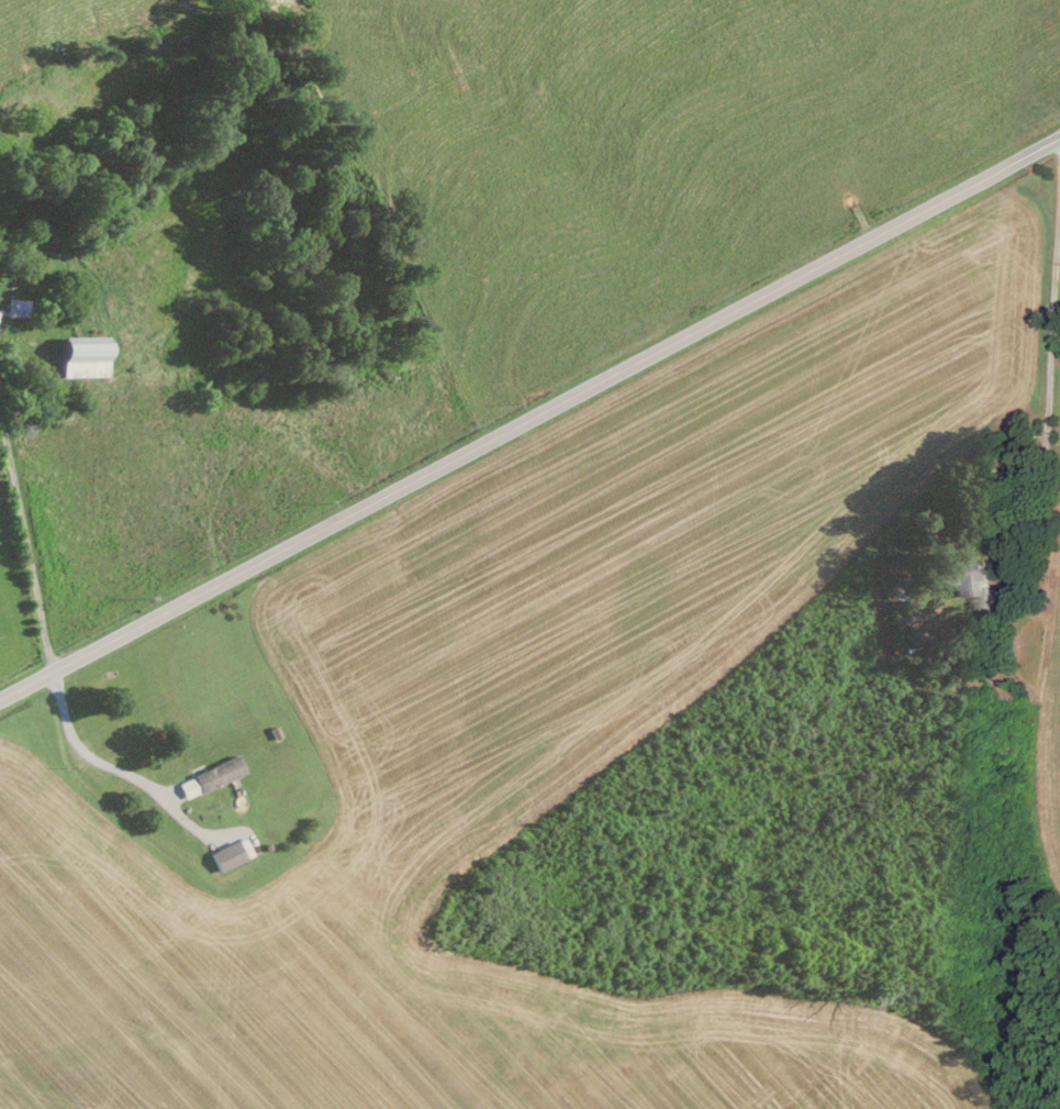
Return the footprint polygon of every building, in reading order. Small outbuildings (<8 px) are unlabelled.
[(5,316),(25,317),(26,298),(6,297),(5,316)] [(105,375),(104,339),(59,340),(61,376),(105,375)] [(987,559),(971,561),(971,559),(932,565),(936,587),(953,585),(955,597),(974,594),(972,583),(990,580),(987,559)] [(243,774),(237,755),(192,771),(198,790),(243,774)] [(197,792),(190,777),(177,783),(184,798),(197,792)] [(208,851),(217,871),(243,860),(235,840),(208,851)]
